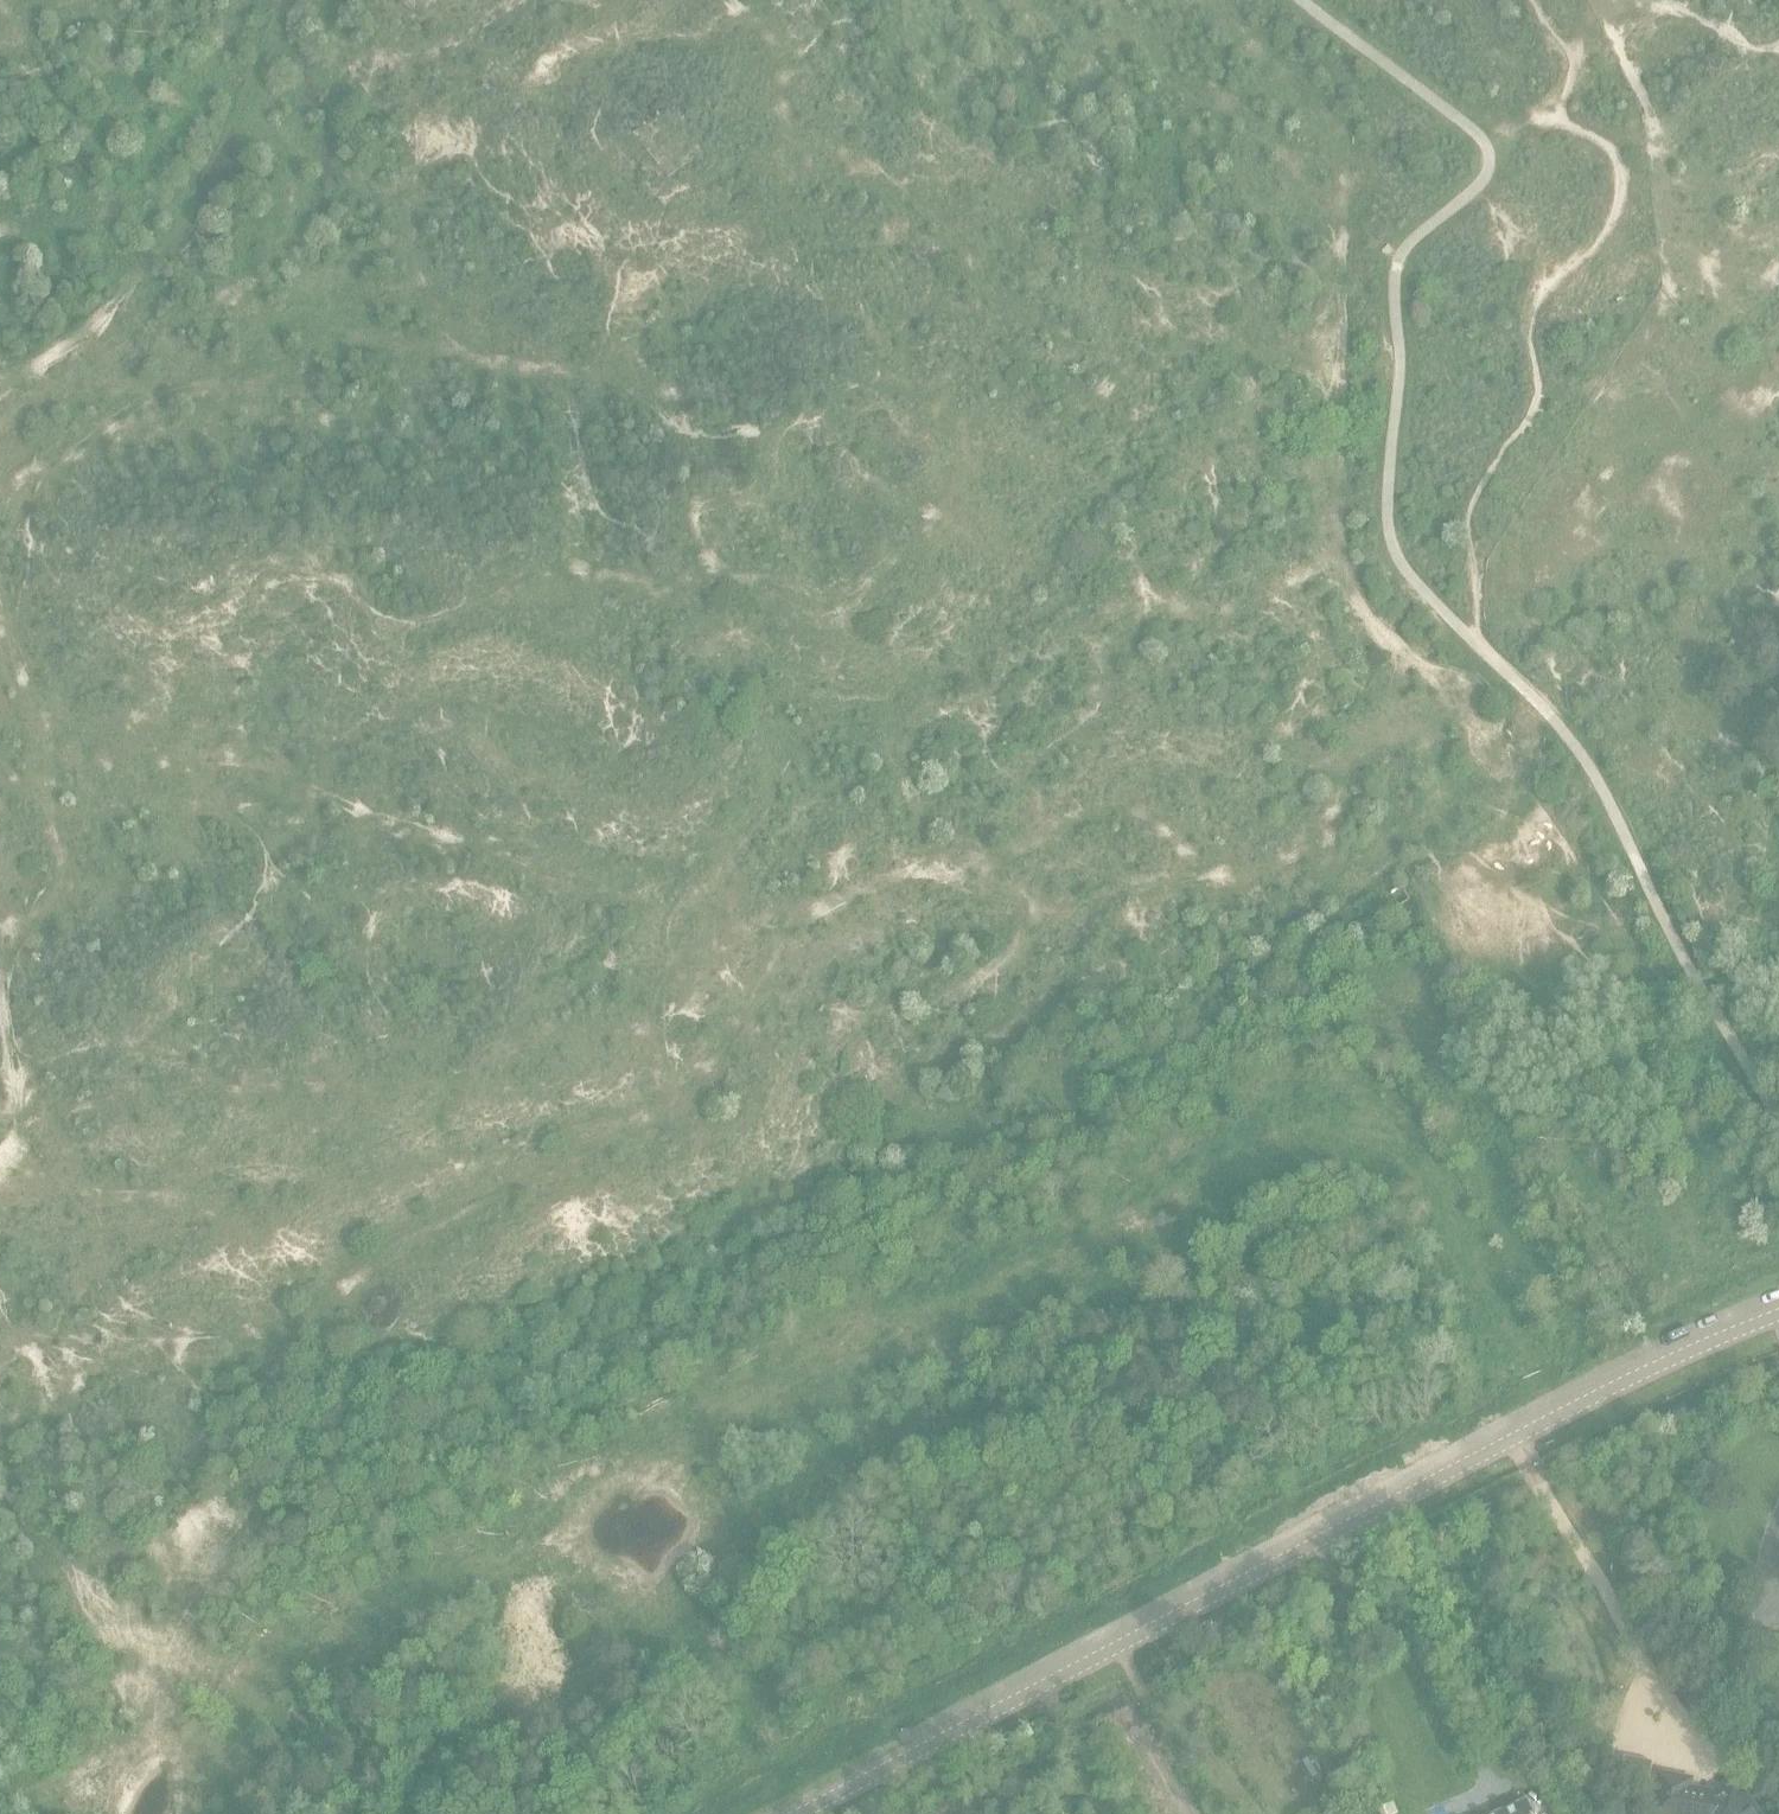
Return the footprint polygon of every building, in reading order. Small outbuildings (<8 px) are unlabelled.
[(1715,1794),(1688,1789),(1690,1781),(1660,1775),(1652,1813),(1757,1813),(1734,1781),(1715,1794)] [(1524,1803),(1501,1813),(1529,1813),(1524,1803)]
